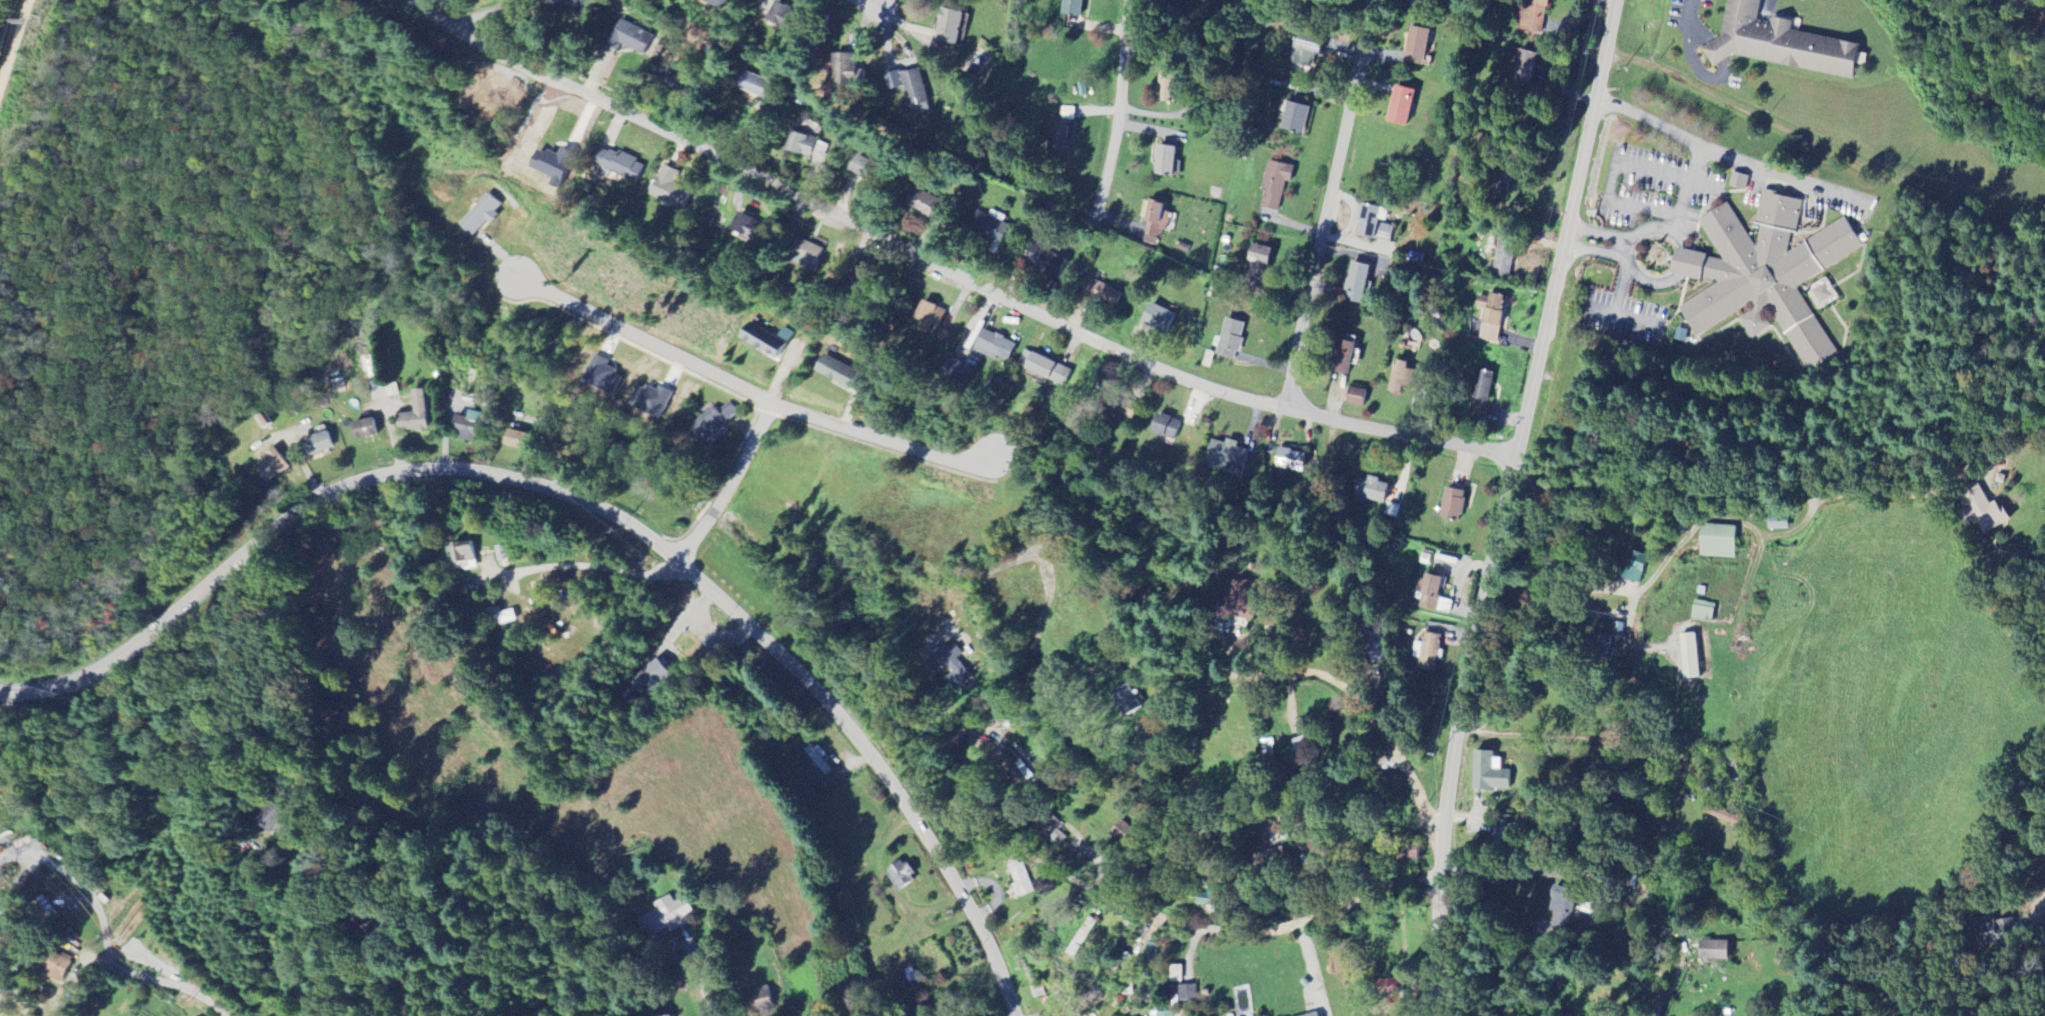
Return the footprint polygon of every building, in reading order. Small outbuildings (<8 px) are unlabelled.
[(724,12),(730,0),(703,0),(724,12)] [(1087,18),(1088,0),(1066,0),(1065,17),(1087,18)] [(1519,32),(1541,34),(1545,0),(1522,0),(1519,32)] [(1720,36),(1727,0),(1761,0),(1757,18),(1771,21),(1772,16),(1792,20),(1791,29),(1861,43),(1852,79),(1731,54),(1723,59),(1714,65),(1702,48),(1711,42),(1720,36)] [(774,27),(791,39),(806,17),(781,1),(769,20),(776,25),(774,27)] [(944,42),(967,47),(974,14),(951,9),(944,42)] [(1428,31),(1408,27),(1401,62),(1421,66),(1428,31)] [(1311,70),(1317,40),(1293,36),(1288,65),(1311,70)] [(1509,84),(1528,88),(1537,55),(1518,50),(1509,84)] [(873,72),(864,72),(864,56),(844,55),(843,89),(873,90),(873,72)] [(914,89),(921,118),(940,113),(929,69),(893,78),(897,93),(914,89)] [(775,83),(747,75),(742,93),(770,101),(775,83)] [(1384,122),(1404,127),(1413,92),(1393,87),(1384,122)] [(1277,129),(1300,135),(1307,108),(1284,102),(1277,129)] [(1061,121),(1075,122),(1076,108),(1061,108),(1061,121)] [(1073,127),(1053,126),(1052,155),(1072,156),(1073,127)] [(828,144),(797,135),(792,151),(824,160),(828,144)] [(645,165),(600,146),(593,164),(605,169),(603,176),(610,179),(612,174),(638,184),(645,165)] [(1156,175),(1176,178),(1181,149),(1161,146),(1156,175)] [(555,178),(552,186),(563,191),(577,155),(563,150),(560,158),(543,152),(536,170),(555,178)] [(855,172),(880,186),(889,170),(863,156),(855,172)] [(1283,182),(1288,183),(1292,167),(1266,161),(1258,192),(1262,193),(1258,208),(1275,212),(1283,182)] [(651,195),(683,212),(693,192),(675,182),(680,173),(666,166),(651,195)] [(1729,184),(1732,171),(1748,176),(1745,188),(1729,184)] [(1493,189),(1505,192),(1507,180),(1495,177),(1493,189)] [(1721,260),(1722,257),(1697,220),(1727,201),(1755,246),(1760,224),(1754,223),(1762,188),(1785,192),(1784,195),(1803,199),(1796,232),(1791,231),(1787,250),(1788,252),(1843,216),(1862,244),(1797,285),(1797,289),(1838,354),(1809,372),(1767,306),(1763,306),(1761,311),(1770,325),(1751,336),(1739,317),(1752,309),(1753,304),(1747,303),(1697,336),(1678,306),(1717,282),(1717,280),(1701,276),(1701,279),(1677,274),(1670,273),(1676,246),(1684,248),(1707,253),(1706,256),(1721,260)] [(503,205),(489,193),(462,225),(476,237),(489,222),(493,225),(501,216),(497,212),(503,205)] [(918,210),(944,223),(953,206),(927,193),(918,210)] [(1146,244),(1161,246),(1162,231),(1169,232),(1172,204),(1150,202),(1146,244)] [(1391,226),(1376,224),(1379,209),(1358,205),(1353,236),(1388,243),(1391,226)] [(1014,227),(1008,225),(1011,218),(995,212),(994,217),(984,214),(978,232),(1008,243),(1014,227)] [(737,240),(762,240),(762,220),(737,220),(737,240)] [(822,264),(826,248),(798,241),(794,257),(822,264)] [(1270,249),(1250,244),(1240,284),(1260,289),(1270,249)] [(1073,263),(1040,246),(1030,266),(1063,283),(1073,263)] [(1507,279),(1512,251),(1495,247),(1490,275),(1507,279)] [(1343,293),(1347,293),(1345,301),(1360,305),(1369,267),(1349,263),(1343,293)] [(1825,276),(1838,296),(1817,310),(1804,289),(1825,276)] [(1124,291),(1092,282),(1087,299),(1119,309),(1124,291)] [(1482,310),(1476,340),(1494,344),(1503,300),(1476,294),(1473,309),(1482,310)] [(927,322),(924,330),(933,334),(935,327),(942,330),(950,311),(926,302),(920,320),(927,322)] [(1163,333),(1172,313),(1147,302),(1138,323),(1163,333)] [(1233,360),(1243,323),(1224,318),(1213,355),(1233,360)] [(742,340),(780,362),(794,337),(782,330),(777,338),(751,323),(742,340)] [(1687,329),(1684,341),(1673,339),(1676,327),(1687,329)] [(977,352),(1000,362),(1002,358),(1013,363),(1022,346),(987,330),(977,352)] [(1352,342),(1333,339),(1329,372),(1348,375),(1352,342)] [(1068,388),(1075,372),(1027,350),(1020,367),(1068,388)] [(610,362),(597,356),(584,383),(615,397),(624,377),(607,369),(610,362)] [(862,393),(869,376),(822,357),(815,374),(862,393)] [(1411,363),(1390,361),(1387,393),(1408,395),(1411,363)] [(1468,398),(1486,402),(1492,373),(1474,369),(1468,398)] [(673,396),(641,383),(632,407),(664,419),(673,396)] [(1364,390),(1347,387),(1344,403),(1361,406),(1364,390)] [(416,415),(401,415),(401,433),(430,432),(429,391),(416,392),(416,415)] [(1131,419),(1135,409),(1109,399),(1105,410),(1131,419)] [(724,427),(740,412),(730,402),(720,412),(715,407),(692,429),(712,449),(730,433),(724,427)] [(470,419),(459,417),(455,440),(480,444),(485,414),(471,412),(470,419)] [(1180,422),(1154,412),(1147,432),(1172,441),(1180,422)] [(359,442),(381,438),(378,419),(356,424),(359,442)] [(533,456),(539,440),(510,430),(504,446),(533,456)] [(335,451),(331,434),(306,439),(309,456),(335,451)] [(1208,439),(1200,466),(1223,473),(1226,464),(1239,468),(1245,450),(1234,447),(1235,442),(1223,438),(1222,443),(1208,439)] [(267,483),(291,471),(280,449),(265,456),(269,463),(259,468),(267,483)] [(1301,472),(1303,453),(1275,449),(1273,468),(1301,472)] [(1384,503),(1387,483),(1366,479),(1355,477),(1352,497),(1384,503)] [(2008,522),(1996,501),(1989,505),(1976,483),(1958,493),(1967,508),(1958,513),(1966,526),(1975,521),(1983,535),(2008,522)] [(1459,521),(1463,490),(1442,487),(1438,518),(1459,521)] [(1785,530),(1785,518),(1765,518),(1766,531),(1785,530)] [(1732,559),(1732,527),(1698,526),(1697,558),(1732,559)] [(457,546),(459,565),(479,563),(477,544),(457,546)] [(1645,556),(1632,552),(1622,580),(1636,585),(1645,556)] [(1211,597),(1210,617),(1246,619),(1247,582),(1226,581),(1225,597),(1211,597)] [(1709,623),(1713,605),(1693,600),(1689,618),(1709,623)] [(481,627),(518,622),(516,611),(500,613),(500,609),(479,612),(481,627)] [(1414,643),(1412,658),(1419,659),(1417,670),(1436,672),(1438,650),(1445,651),(1447,635),(1422,632),(1421,644),(1414,643)] [(1695,678),(1694,634),(1678,634),(1680,679),(1695,678)] [(1596,659),(1609,659),(1609,636),(1597,635),(1596,659)] [(954,659),(959,654),(952,645),(947,650),(942,644),(925,658),(938,672),(945,666),(951,673),(944,679),(956,693),(972,680),(954,659)] [(632,682),(643,699),(674,679),(663,662),(632,682)] [(1108,692),(1120,717),(1139,709),(1127,683),(1108,692)] [(1310,748),(1307,737),(1291,740),(1293,751),(1310,748)] [(1261,759),(1273,757),(1270,740),(1259,741),(1261,759)] [(820,759),(824,755),(815,743),(803,752),(821,776),(829,770),(820,759)] [(1030,775),(1006,747),(991,760),(1015,788),(1030,775)] [(1499,759),(1491,759),(1491,752),(1472,751),(1470,789),(1507,791),(1508,771),(1499,770),(1499,759)] [(1066,838),(1056,829),(1060,824),(1049,813),(1032,832),(1044,843),(1050,837),(1059,845),(1066,838)] [(1395,861),(1414,861),(1414,845),(1395,846),(1395,861)] [(1255,872),(1286,863),(1281,847),(1250,856),(1255,872)] [(905,860),(885,868),(894,891),(914,883),(905,860)] [(1008,868),(1014,897),(1031,894),(1025,864),(1008,868)] [(637,921),(647,940),(669,929),(672,934),(688,927),(684,918),(695,913),(688,897),(675,904),(671,897),(654,905),(657,911),(637,921)] [(1550,913),(1545,929),(1561,933),(1570,903),(1548,897),(1544,911),(1550,913)] [(10,905),(0,901),(0,931),(10,905)] [(1968,921),(1972,949),(2015,941),(2012,919),(1995,922),(1994,917),(1968,921)] [(1724,961),(1725,942),(1696,941),(1696,960),(1724,961)] [(66,982),(76,959),(55,951),(45,974),(66,982)] [(1170,983),(1181,983),(1182,966),(1170,966),(1170,983)] [(1123,996),(1134,995),(1133,979),(1122,979),(1123,996)] [(1178,986),(1177,1002),(1194,1003),(1195,986),(1178,986)] [(752,995),(757,1012),(775,1006),(770,989),(752,995)]
